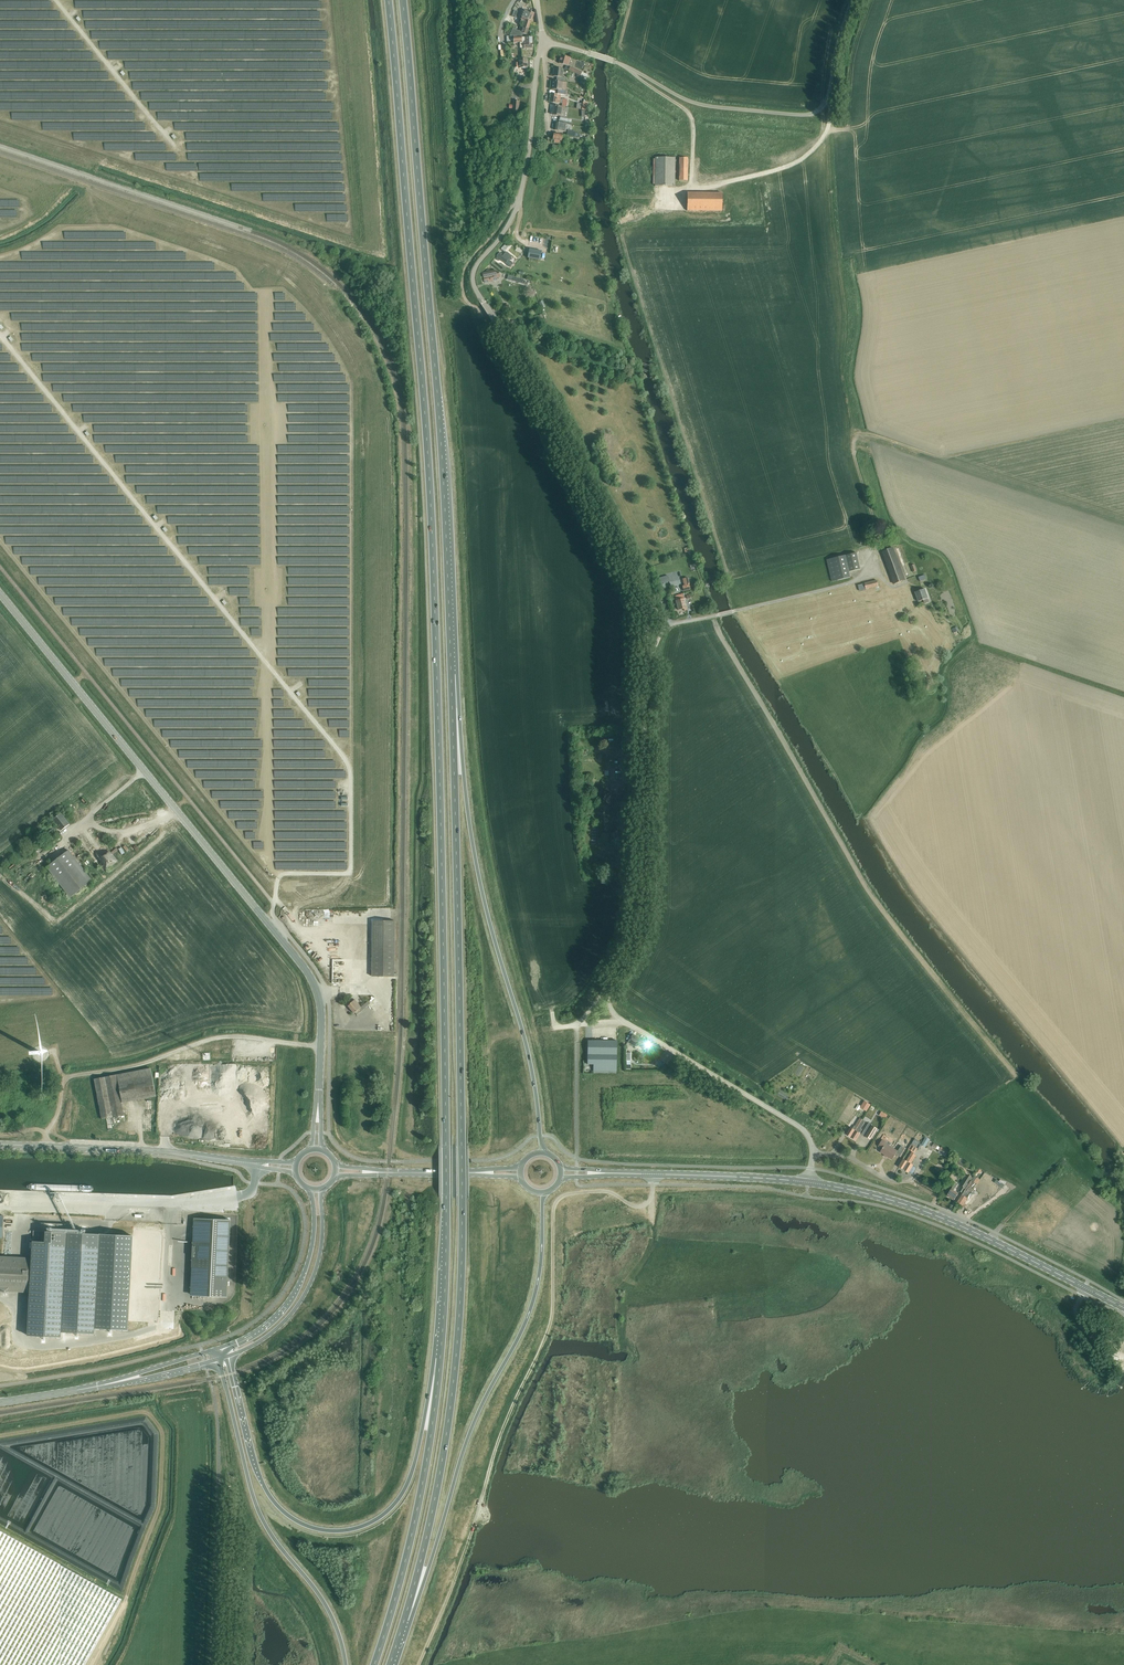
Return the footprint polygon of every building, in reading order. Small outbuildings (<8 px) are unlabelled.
[(524,9),(520,19),(522,20),(522,19),(531,22),(534,13),(524,9)] [(521,24),(521,26),(529,28),(530,23),(531,23),(531,22),(522,19),(522,20),(520,19),(519,23),(521,24)] [(510,35),(513,36),(514,35),(522,35),(522,36),(526,36),(529,28),(521,26),(518,32),(512,30),(512,32),(509,31),(508,34),(510,35)] [(520,48),(524,48),(524,49),(533,49),(533,36),(526,36),(522,36),(522,43),(520,43),(520,48)] [(562,55),(559,63),(568,66),(570,58),(562,55)] [(527,59),(518,59),(518,62),(515,62),(515,68),(527,68),(527,59)] [(569,70),(581,75),(587,78),(589,73),(587,72),(586,74),(570,67),(569,70)] [(554,68),(553,76),(559,77),(559,80),(566,82),(566,78),(562,77),(563,69),(554,68)] [(556,90),(556,94),(561,95),(568,96),(568,91),(562,91),(562,82),(553,81),(552,89),(556,90)] [(552,94),(551,102),(560,103),(562,104),(562,107),(567,107),(567,106),(567,99),(560,98),(561,95),(556,94),(552,94)] [(554,106),(552,115),(561,116),(562,110),(565,110),(565,108),(554,106)] [(554,130),(566,132),(567,124),(556,122),(554,130)] [(554,133),(553,140),(554,140),(554,143),(559,144),(560,141),(562,141),(562,137),(580,140),(580,139),(578,138),(563,135),(554,133)] [(655,186),(675,186),(675,158),(655,158),(655,186)] [(679,181),(687,181),(688,158),(679,158),(679,181)] [(687,211),(722,211),(722,193),(687,193),(687,211)] [(742,198),(742,206),(756,207),(756,199),(742,198)] [(504,252),(510,245),(506,242),(501,249),(504,252)] [(542,251),(529,249),(527,258),(540,260),(542,251)] [(501,259),(505,263),(508,266),(511,262),(509,260),(512,256),(506,252),(504,255),(500,252),(497,256),(498,257),(497,258),(497,259),(499,261),(500,261),(501,259)] [(499,272),(496,272),(495,270),(492,270),(492,271),(483,273),(485,282),(495,280),(497,279),(497,278),(500,277),(499,272)] [(508,276),(507,279),(523,284),(524,280),(508,276)] [(503,312),(506,313),(509,311),(508,309),(506,305),(500,308),(503,312)] [(882,552),(894,584),(905,580),(893,548),(882,552)] [(849,572),(860,569),(857,553),(827,560),(832,582),(850,577),(849,572)] [(683,591),(690,589),(687,578),(683,579),(684,585),(682,586),(683,591)] [(858,586),(859,591),(878,586),(877,580),(865,583),(865,584),(858,586)] [(916,594),(918,599),(919,604),(924,602),(925,605),(929,603),(928,600),(929,600),(926,591),(916,594)] [(682,595),(675,597),(679,610),(684,609),(684,611),(687,610),(685,600),(686,599),(685,599),(685,598),(682,599),(682,595)] [(959,634),(960,633),(957,626),(951,629),(955,636),(957,639),(960,637),(959,634)] [(624,789),(624,781),(614,781),(614,795),(622,795),(622,789),(624,789)] [(53,820),(61,831),(69,825),(61,813),(53,820)] [(47,831),(50,835),(56,830),(53,826),(47,831)] [(80,838),(105,871),(118,861),(92,828),(80,838)] [(32,830),(23,838),(27,843),(36,835),(32,830)] [(47,867),(70,898),(92,881),(69,850),(47,867)] [(372,976),(394,977),(395,921),(372,921),(372,976)] [(375,1007),(373,1009),(367,1002),(361,1007),(355,1000),(348,1006),(354,1013),(355,1013),(368,1028),(382,1016),(375,1007)] [(642,1047),(643,1047),(646,1049),(649,1044),(645,1042),(645,1043),(645,1042),(633,1034),(628,1042),(636,1046),(637,1044),(642,1047)] [(593,1071),(616,1071),(617,1041),(587,1041),(587,1064),(593,1064),(593,1071)] [(39,1062),(45,1061),(49,1056),(48,1050),(42,1046),(36,1047),(32,1052),(33,1059),(39,1062)] [(660,1059),(665,1063),(669,1065),(673,1059),(664,1053),(660,1059)] [(94,1079),(96,1092),(101,1119),(108,1118),(109,1120),(114,1119),(114,1121),(119,1120),(124,1119),(123,1115),(121,1103),(156,1096),(150,1068),(94,1079)] [(861,1107),(867,1111),(870,1105),(864,1101),(861,1107)] [(846,1134),(851,1137),(862,1119),(860,1118),(855,1126),(854,1125),(853,1128),(850,1127),(846,1134)] [(862,1119),(851,1137),(856,1140),(860,1133),(862,1129),(861,1128),(865,1121),(862,1119)] [(862,1134),(866,1137),(870,1139),(877,1128),(869,1123),(862,1134)] [(926,1137),(921,1145),(925,1147),(930,1139),(926,1137)] [(882,1139),(879,1145),(883,1148),(880,1152),(892,1160),(898,1151),(886,1143),(887,1142),(882,1139)] [(903,1159),(899,1166),(904,1170),(909,1173),(909,1172),(911,1174),(912,1174),(913,1173),(915,1169),(916,1168),(915,1167),(913,1166),(913,1165),(910,1164),(916,1156),(913,1154),(917,1148),(911,1144),(908,1149),(912,1151),(906,1161),(903,1159)] [(941,1147),(939,1151),(946,1155),(949,1152),(941,1147)] [(962,1186),(959,1190),(963,1193),(966,1188),(967,1188),(968,1186),(971,1180),(973,1178),(967,1174),(962,1182),(962,1181),(960,1184),(962,1186)] [(977,1184),(971,1180),(968,1186),(973,1190),(977,1184)] [(947,1196),(954,1200),(958,1193),(954,1190),(958,1184),(955,1182),(947,1196)] [(968,1198),(967,1198),(970,1192),(967,1190),(968,1189),(967,1188),(966,1188),(963,1193),(957,1202),(963,1206),(967,1199),(968,1198)] [(230,1220),(197,1218),(196,1246),(192,1245),(192,1257),(195,1257),(193,1296),(227,1297),(230,1220)] [(33,1231),(28,1335),(61,1337),(61,1332),(67,1232),(33,1231)] [(67,1232),(61,1332),(95,1334),(95,1328),(100,1234),(77,1233),(67,1232)] [(100,1234),(95,1328),(129,1330),(130,1319),(134,1236),(100,1234)] [(134,1236),(130,1319),(157,1320),(161,1237),(134,1236)] [(30,1258),(0,1257),(0,1291),(28,1292),(30,1258)] [(124,1597),(0,1528),(0,1664),(86,1664),(124,1597)]
